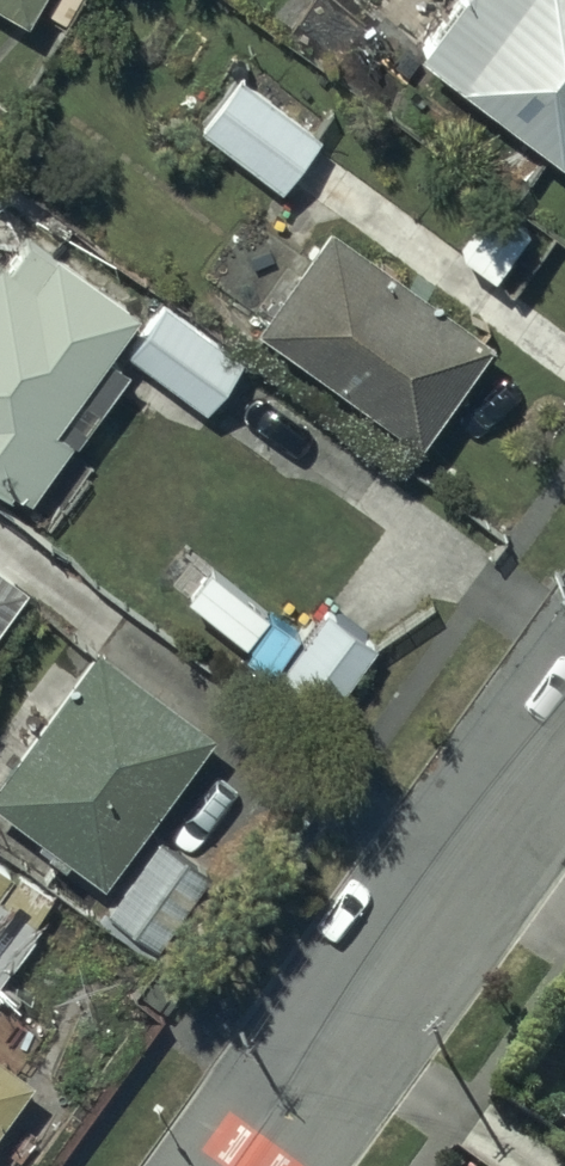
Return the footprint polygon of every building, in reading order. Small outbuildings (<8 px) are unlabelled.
[(22,25),(36,0),(0,0),(0,13),(22,25)] [(558,169),(564,160),(564,0),(461,0),(415,62),(558,169)] [(237,80),(196,134),(278,196),(319,141),(237,80)] [(255,335),(415,452),(490,350),(330,232),(255,335)] [(19,515),(68,445),(51,433),(132,316),(55,263),(34,292),(0,268),(0,502),(19,515)] [(160,305),(121,358),(203,417),(241,364),(160,305)] [(21,595),(0,580),(0,623),(21,595)] [(0,783),(0,816),(98,886),(206,736),(93,654),(0,783)] [(152,843),(102,917),(157,954),(207,880),(152,843)] [(41,895),(0,866),(0,981),(56,906),(41,895)] [(30,1089),(0,1068),(0,1131),(30,1089)]
